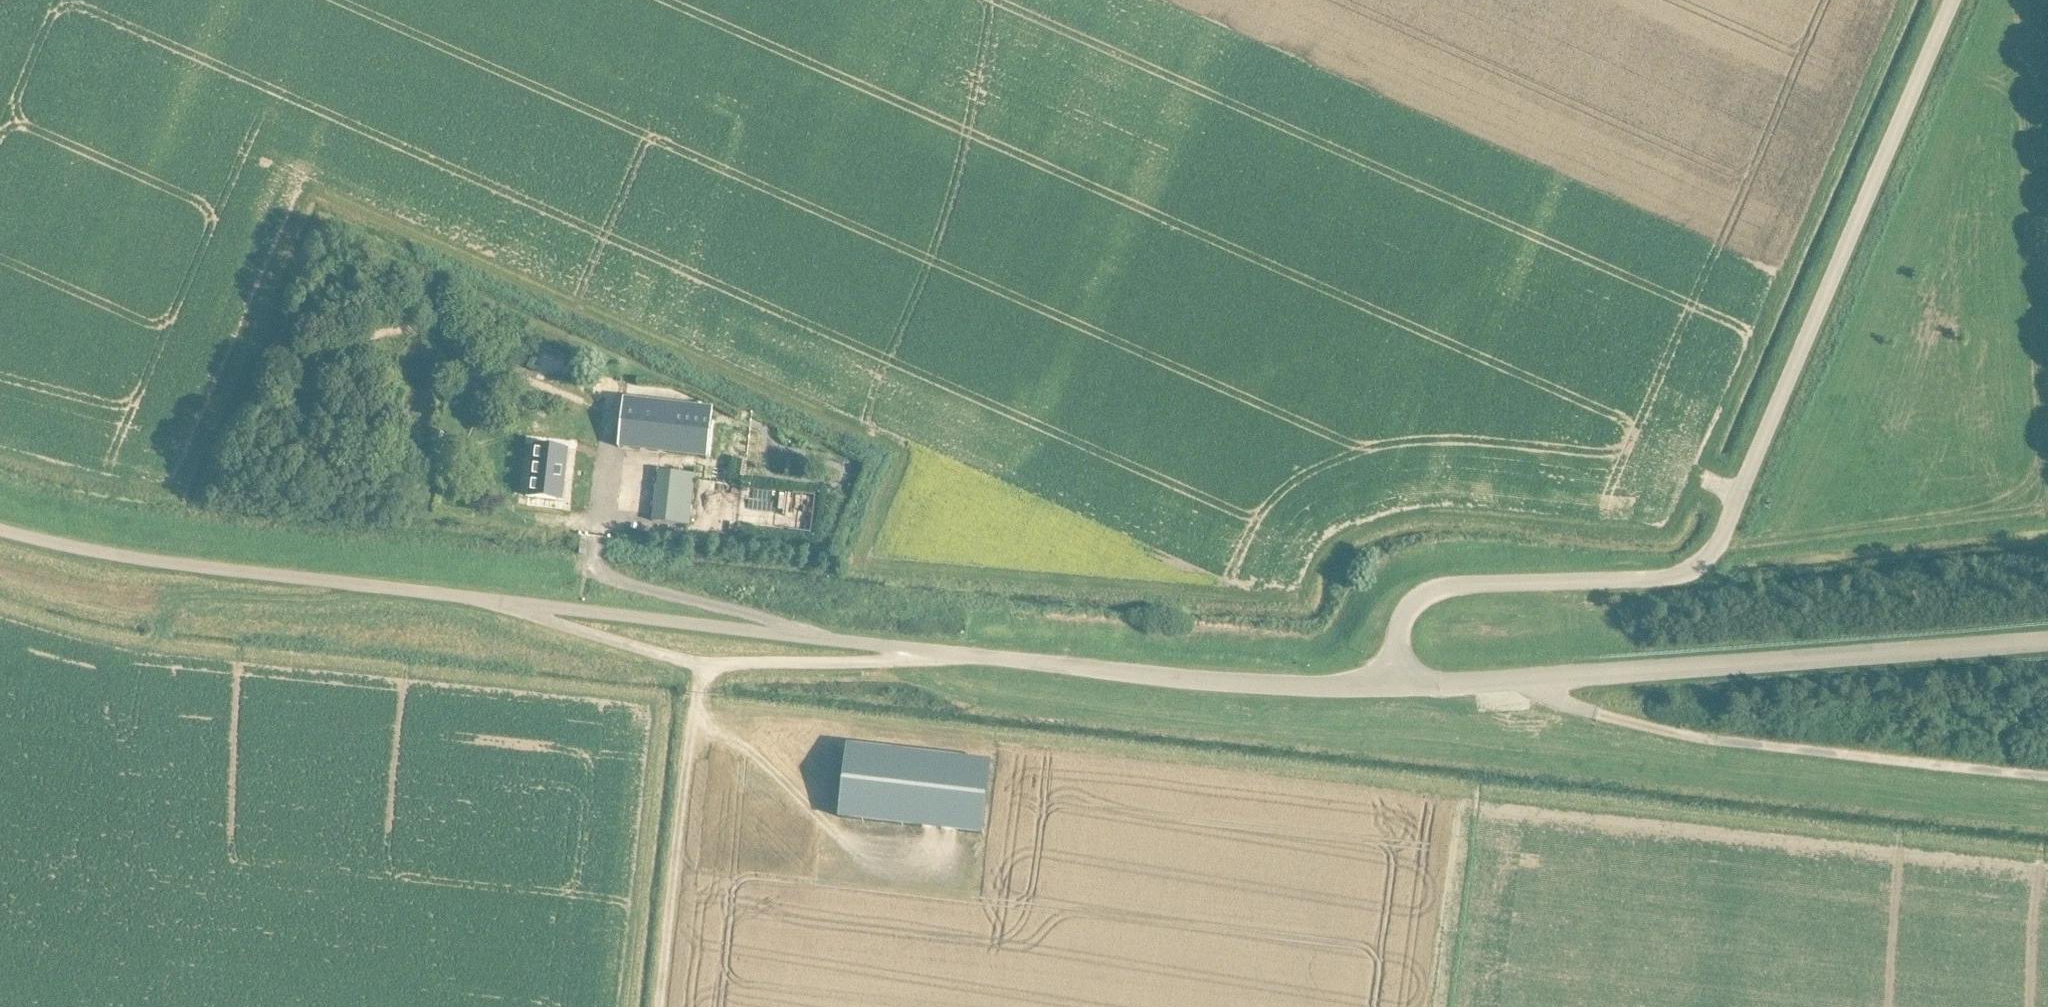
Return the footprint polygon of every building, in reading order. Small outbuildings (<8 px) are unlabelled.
[(624,409),(620,448),(711,459),(716,420),(624,409)] [(563,501),(565,482),(569,450),(538,446),(533,498),(563,501)] [(659,470),(654,519),(690,524),(691,506),(695,474),(659,470)] [(816,551),(818,503),(739,498),(736,546),(816,551)] [(851,746),(842,819),(983,834),(991,762),(851,746)]
